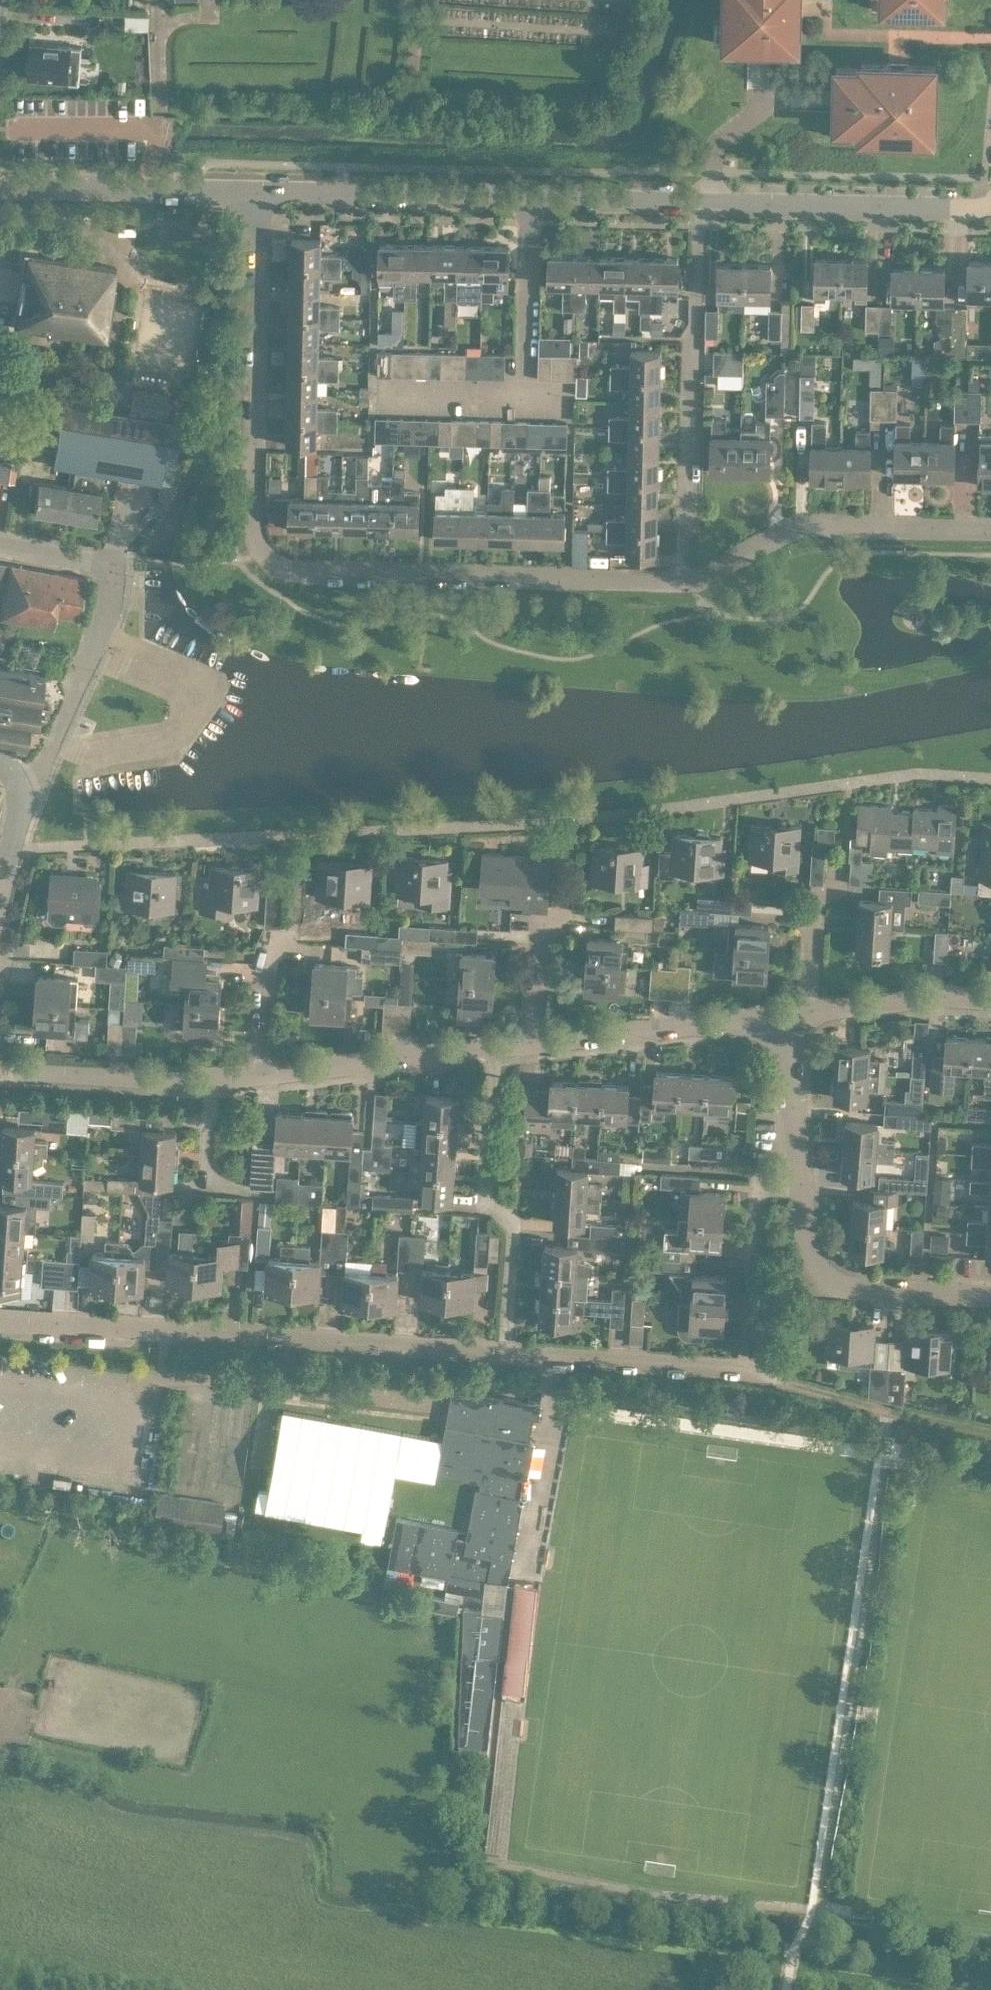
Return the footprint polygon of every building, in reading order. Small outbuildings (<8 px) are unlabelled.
[(797,0),(724,0),(724,15),(713,15),(712,39),(723,40),(723,41),(796,43),(797,0)] [(81,44),(31,41),(28,75),(79,79),(81,44)] [(934,62),(860,60),(860,64),(835,63),(834,123),(831,123),(831,134),(884,136),(884,134),(906,134),(905,145),(930,146),(930,135),(932,135),(934,62)] [(290,237),(289,263),(338,264),(339,254),(339,253),(319,252),(319,238),(290,237)] [(391,281),(391,296),(402,296),(403,242),(377,241),(377,271),(377,281),(391,281)] [(403,242),(402,296),(414,296),(414,272),(428,272),(429,242),(403,242)] [(456,243),(429,242),(428,272),(428,281),(442,282),(442,297),(454,297),(455,273),(456,243)] [(468,297),(479,297),(480,243),(456,243),(455,273),(468,273),(468,297)] [(507,244),(480,243),(479,297),(491,298),(491,274),(506,274),(507,244)] [(49,333),(49,331),(104,339),(112,286),(110,286),(113,265),(23,251),(12,325),(44,330),(44,332),(49,333)] [(339,254),(338,264),(352,264),(359,264),(359,253),(339,253),(339,254)] [(562,282),(561,307),(572,307),(574,253),(547,253),(547,282),(562,282)] [(584,283),(598,283),(599,254),(574,253),(572,307),(584,307),(584,283)] [(612,307),(624,307),(624,293),(625,254),(599,254),(598,283),(598,293),(612,293),(612,307)] [(638,294),(637,307),(649,308),(650,255),(625,254),(624,293),(638,294)] [(676,256),(650,255),(649,308),(650,308),(650,316),(660,317),(661,308),(661,284),(675,284),(676,256)] [(813,297),(824,297),(824,289),(839,289),(840,256),(814,255),(813,297)] [(854,298),(865,298),(866,256),(840,256),(839,289),(854,289),(854,298)] [(966,258),(966,301),(981,301),(981,294),(990,295),(990,259),(966,258)] [(743,262),(717,261),(716,295),(742,295),(743,262)] [(769,262),(743,262),(742,295),(769,295),(769,262)] [(338,264),(289,263),(289,288),(318,289),(318,274),(338,275),(338,264)] [(890,265),(889,299),(916,300),(917,265),(890,265)] [(953,348),(953,352),(954,352),(955,304),(943,304),(943,299),(942,299),(943,266),(917,265),(916,300),(936,300),(935,316),(937,319),(941,319),(941,332),(944,332),(943,348),(953,348)] [(317,303),(318,289),(289,288),(288,314),(338,315),(338,304),(317,303)] [(780,298),(779,308),(779,336),(779,343),(789,343),(790,298),(780,298)] [(813,301),(800,300),(799,327),(812,327),(813,301)] [(864,328),(877,328),(877,302),(864,302),(864,328)] [(890,302),(877,302),(877,328),(877,331),(889,331),(890,302)] [(955,304),(954,352),(967,352),(967,332),(966,332),(966,304),(955,304)] [(703,335),(704,335),(717,335),(717,307),(703,307),(703,335)] [(767,336),(779,336),(779,308),(767,308),(767,336)] [(338,326),(338,315),(288,314),(288,339),(317,340),(317,326),(338,326)] [(611,318),(611,330),(623,330),(624,318),(613,318),(611,318)] [(651,318),(651,331),(662,331),(662,318),(651,318)] [(377,329),(376,343),(402,344),(402,330),(390,329),(377,329)] [(890,334),(878,334),(877,349),(889,349),(890,334)] [(537,354),(550,354),(563,355),(570,355),(570,337),(538,335),(537,354)] [(587,351),(588,338),(579,338),(578,351),(587,351)] [(288,339),(287,365),(338,366),(338,355),(317,354),(317,340),(288,339)] [(629,362),(609,362),(608,373),(658,374),(659,348),(635,347),(630,347),(629,362)] [(713,348),(713,371),(741,371),(741,349),(713,348)] [(375,373),(388,373),(388,350),(376,349),(375,373)] [(388,373),(401,374),(401,350),(388,350),(388,373)] [(413,374),(414,350),(401,350),(401,374),(413,374)] [(413,374),(426,374),(427,350),(414,350),(413,374)] [(426,374),(439,375),(440,351),(427,350),(426,374)] [(439,375),(452,375),(452,351),(440,351),(439,375)] [(465,351),(452,351),(452,375),(465,375),(465,351)] [(465,375),(477,375),(478,352),(465,351),(465,375)] [(477,375),(490,376),(491,352),(478,352),(477,375)] [(504,352),(491,352),(490,376),(503,376),(504,352)] [(813,352),(801,352),(800,371),(812,371),(813,352)] [(550,354),(537,354),(536,378),(549,378),(550,354)] [(550,354),(549,378),(562,379),(563,355),(550,354)] [(562,379),(575,379),(576,355),(570,355),(563,355),(562,379)] [(879,383),(879,366),(879,356),(853,355),(853,366),(869,366),(869,383),(879,383)] [(337,377),(338,366),(287,365),(287,390),(316,391),(316,377),(337,377)] [(771,372),(771,378),(766,378),(765,412),(783,412),(783,367),(777,367),(771,372)] [(813,372),(799,372),(799,415),(813,415),(813,372)] [(628,399),(658,399),(658,374),(608,373),(608,384),(629,384),(628,399)] [(883,386),(870,386),(869,416),(883,416),(883,386)] [(896,387),(883,386),(883,416),(895,416),(896,387)] [(124,388),(123,394),(121,408),(157,413),(160,393),(124,388)] [(954,418),(967,418),(967,388),(954,388),(954,418)] [(980,388),(967,388),(967,418),(980,418),(980,388)] [(287,390),(286,417),(337,418),(337,406),(316,405),(316,391),(287,390)] [(368,403),(368,392),(358,392),(358,403),(368,403)] [(7,414),(10,396),(0,395),(0,413),(7,414)] [(608,424),(657,425),(658,399),(628,399),(628,413),(608,413),(608,424)] [(96,427),(109,429),(112,410),(60,402),(50,462),(68,465),(89,468),(96,427)] [(109,429),(188,442),(191,423),(112,410),(109,429)] [(373,439),(386,439),(387,416),(374,416),(373,439)] [(386,439),(399,440),(400,416),(387,416),(386,439)] [(399,440),(412,440),(412,417),(400,416),(399,440)] [(336,429),(337,418),(286,417),(286,443),(315,444),(315,429),(336,429)] [(425,417),(412,417),(412,440),(425,440),(425,417)] [(425,440),(437,441),(438,417),(425,417),(425,440)] [(437,441),(450,441),(451,418),(438,417),(437,441)] [(725,417),(711,417),(710,469),(739,469),(740,426),(725,426),(725,417)] [(450,441),(463,441),(464,418),(451,418),(450,441)] [(463,441),(476,442),(476,418),(464,418),(463,441)] [(476,442),(489,442),(489,419),(476,418),(476,442)] [(755,427),(740,426),(739,469),(769,470),(770,418),(755,418),(755,427)] [(502,419),(489,419),(489,442),(501,442),(502,419)] [(501,442),(514,443),(515,419),(502,419),(501,442)] [(514,443),(527,443),(528,420),(515,419),(514,443)] [(825,419),(811,419),(810,479),(839,479),(840,443),(825,443),(825,419)] [(527,443),(540,443),(540,420),(528,420),(527,443)] [(540,443),(553,444),(553,420),(540,420),(540,443)] [(553,420),(553,444),(565,444),(566,421),(553,420)] [(895,472),(924,473),(925,437),(909,436),(910,421),(896,420),(895,472)] [(924,473),(953,473),(954,422),(940,421),(939,437),(925,437),(924,473)] [(627,450),(657,450),(657,425),(608,424),(608,435),(627,435),(627,450)] [(188,442),(109,429),(96,427),(89,468),(99,470),(169,482),(174,450),(163,448),(164,442),(188,446),(188,442)] [(856,444),(840,443),(839,479),(868,480),(869,428),(856,427),(856,444)] [(978,483),(990,483),(990,430),(979,430),(978,483)] [(607,475),(656,476),(657,450),(627,450),(627,464),(607,464),(607,475)] [(313,526),(314,526),(315,472),(316,451),(305,451),(304,496),(274,495),(274,515),(288,516),(288,525),(301,525),(301,528),(303,530),(312,530),(313,528),(313,526)] [(11,475),(14,455),(0,453),(0,455),(0,473),(11,475)] [(70,484),(67,483),(62,514),(93,519),(95,503),(103,505),(105,490),(98,489),(98,488),(96,488),(99,470),(89,468),(68,465),(66,476),(71,477),(70,484)] [(393,466),(393,474),(404,474),(404,466),(393,466)] [(327,473),(315,472),(314,526),(315,526),(315,529),(317,530),(326,530),(327,529),(328,526),(339,527),(340,488),(326,488),(327,473)] [(537,539),(563,540),(564,510),(549,509),(549,486),(548,486),(549,472),(539,472),(539,486),(538,486),(537,539)] [(340,488),(339,527),(352,527),(352,529),(354,531),(363,531),(364,530),(364,527),(365,527),(366,488),(367,473),(355,473),(355,489),(340,488)] [(389,528),(391,528),(392,474),(381,474),(380,498),(366,498),(365,527),(378,528),(377,530),(379,531),(388,532),(389,530),(389,528)] [(393,474),(392,474),(391,528),(417,529),(418,489),(403,489),(404,474),(393,474)] [(281,475),(268,475),(268,488),(281,488),(281,475)] [(626,501),(656,502),(656,476),(607,475),(606,487),(626,487),(626,501)] [(33,493),(31,509),(62,514),(67,483),(35,478),(35,479),(29,478),(27,492),(33,493)] [(435,490),(434,537),(460,538),(461,483),(444,483),(444,490),(435,490)] [(461,483),(460,538),(486,538),(486,508),(473,508),(473,484),(461,483)] [(486,508),(486,538),(512,539),(513,509),(513,485),(501,485),(500,508),(486,508)] [(513,509),(512,539),(537,539),(538,486),(526,485),(526,509),(513,509)] [(605,526),(655,527),(656,502),(626,501),(626,516),(606,515),(606,519),(605,526)] [(625,554),(654,554),(655,527),(605,526),(605,538),(626,538),(625,554)] [(587,528),(572,528),(571,546),(587,546),(587,528)] [(83,574),(0,560),(0,578),(5,579),(0,608),(0,616),(52,625),(55,611),(76,615),(83,574)] [(61,647),(18,640),(14,662),(57,670),(61,647)] [(32,668),(26,667),(25,669),(0,664),(0,739),(8,740),(8,741),(13,742),(13,741),(23,742),(26,726),(32,727),(37,724),(39,708),(46,709),(49,693),(45,690),(39,689),(42,671),(32,669),(32,668)] [(886,847),(911,849),(914,810),(890,809),(891,803),(859,801),(856,840),(870,841),(870,851),(886,852),(886,847)] [(935,845),(935,850),(952,851),(955,802),(937,801),(937,806),(914,805),(914,810),(911,849),(912,849),(912,843),(935,845)] [(798,824),(752,821),(749,858),(771,859),(771,865),(795,865),(795,861),(798,824)] [(983,822),(978,890),(990,891),(990,823),(983,822)] [(834,839),(835,825),(818,824),(817,839),(834,839)] [(658,869),(659,875),(672,876),(674,870),(721,873),(722,856),(718,856),(719,836),(708,835),(706,831),(696,830),(694,834),(672,833),(671,852),(659,851),(658,869)] [(809,880),(810,880),(823,880),(824,856),(825,841),(812,840),(809,880)] [(850,858),(849,869),(849,880),(869,881),(870,862),(859,861),(860,844),(849,843),(848,857),(850,858)] [(594,844),(592,880),(649,883),(650,860),(639,859),(640,847),(594,844)] [(526,854),(483,851),(481,874),(481,882),(480,886),(510,888),(509,899),(523,900),(523,906),(546,907),(549,861),(526,859),(526,854)] [(393,854),(392,876),(399,876),(398,890),(417,891),(417,901),(448,903),(450,878),(445,878),(447,858),(393,854)] [(371,862),(320,858),(318,895),(368,898),(371,862)] [(256,903),(258,866),(212,863),(211,872),(202,872),(200,909),(223,910),(224,900),(256,903)] [(123,889),(122,903),(173,907),(175,871),(128,867),(127,889),(123,889)] [(68,872),(51,871),(48,914),(51,918),(60,919),(65,914),(96,917),(98,879),(68,877),(68,872)] [(951,872),(950,888),(951,888),(961,888),(962,879),(962,873),(951,872)] [(463,873),(462,881),(481,882),(481,874),(463,873)] [(961,888),(961,889),(970,890),(970,880),(962,879),(961,888)] [(263,922),(280,923),(283,884),(266,882),(263,922)] [(903,926),(904,901),(910,901),(911,886),(880,884),(879,899),(859,897),(858,923),(890,925),(903,926)] [(950,902),(951,888),(950,888),(919,886),(918,899),(950,902)] [(697,907),(708,908),(736,910),(750,911),(751,898),(698,894),(697,907)] [(680,906),(679,919),(707,922),(708,908),(697,907),(680,906)] [(615,924),(646,926),(651,927),(652,914),(616,912),(615,924)] [(664,915),(652,914),(651,927),(663,927),(664,915)] [(729,923),(727,947),(733,947),(766,949),(768,923),(736,922),(729,921),(729,923)] [(888,951),(890,925),(858,923),(856,949),(888,951)] [(475,939),(476,926),(437,924),(436,937),(475,939)] [(586,961),(625,964),(626,964),(628,937),(645,939),(646,926),(615,924),(614,937),(588,935),(586,961)] [(935,929),(933,958),(946,959),(948,930),(935,929)] [(345,942),(361,943),(377,945),(378,932),(346,930),(345,942)] [(380,943),(396,944),(397,934),(381,933),(380,943)] [(401,934),(400,946),(401,948),(429,950),(429,936),(401,934)] [(161,955),(172,956),(205,958),(206,957),(202,957),(203,944),(162,941),(161,955)] [(400,960),(401,948),(400,946),(377,945),(361,943),(360,959),(371,960),(371,958),(400,960)] [(72,959),(105,961),(105,945),(73,944),(72,959)] [(111,950),(108,957),(117,961),(120,954),(121,948),(114,946),(111,950)] [(727,947),(725,972),(732,973),(765,975),(766,949),(733,947),(727,947)] [(494,953),(462,951),(460,977),(492,979),(494,953)] [(126,953),(125,964),(126,966),(154,968),(155,954),(126,953)] [(178,1000),(197,1001),(218,1002),(220,976),(218,976),(218,973),(215,970),(205,969),(205,958),(172,956),(171,986),(179,986),(178,1000)] [(314,961),(312,987),(352,990),(353,976),(361,976),(361,972),(359,968),(357,965),(354,962),(350,960),(346,959),(346,963),(314,961)] [(584,987),(616,989),(617,976),(625,977),(626,964),(625,964),(586,961),(584,987)] [(125,978),(126,966),(125,964),(96,962),(95,976),(125,978)] [(676,962),(675,967),(673,995),(687,996),(689,963),(676,962)] [(648,994),(660,994),(673,995),(675,967),(662,965),(650,964),(648,994)] [(36,973),(35,999),(75,1002),(77,976),(36,973)] [(491,1005),(492,979),(460,977),(458,1003),(491,1005)] [(350,1016),(352,990),(312,987),(310,1013),(350,1016)] [(395,1028),(397,999),(384,998),(382,1026),(395,1028)] [(74,1015),(75,1002),(35,999),(33,1025),(73,1028),(73,1033),(87,1034),(89,1016),(74,1015)] [(397,999),(395,1028),(408,1029),(410,1000),(397,999)] [(218,1002),(197,1001),(178,1000),(177,1013),(184,1013),(183,1026),(217,1028),(218,1002)] [(108,1049),(120,1049),(122,1020),(110,1020),(108,1049)] [(135,1021),(122,1020),(120,1049),(134,1050),(135,1021)] [(912,1052),(910,1073),(923,1074),(924,1074),(925,1042),(926,1042),(928,1022),(914,1021),(913,1032),(913,1041),(912,1052)] [(932,1051),(929,1086),(952,1088),(954,1065),(968,1066),(970,1036),(945,1034),(944,1052),(932,1051)] [(968,1066),(984,1067),(984,1079),(990,1079),(990,1037),(970,1036),(968,1066)] [(869,1045),(837,1043),(835,1069),(885,1072),(886,1054),(869,1053),(869,1045)] [(660,1102),(679,1104),(681,1070),(655,1068),(654,1084),(641,1083),(640,1094),(638,1113),(640,1114),(655,1115),(655,1114),(659,1115),(660,1102)] [(835,1069),(834,1094),(866,1096),(867,1084),(884,1085),(885,1072),(835,1069)] [(679,1104),(704,1105),(706,1072),(681,1070),(679,1104)] [(732,1074),(706,1072),(704,1105),(703,1113),(716,1114),(717,1106),(730,1107),(732,1074)] [(577,1079),(574,1112),(600,1114),(602,1081),(601,1081),(601,1077),(588,1076),(588,1080),(577,1079)] [(574,1122),(574,1112),(577,1079),(551,1078),(550,1088),(526,1086),(524,1122),(548,1124),(549,1120),(574,1122)] [(640,1114),(638,1113),(640,1094),(627,1094),(628,1083),(602,1081),(600,1114),(625,1116),(625,1125),(639,1126),(640,1114)] [(372,1114),(385,1115),(387,1091),(374,1090),(372,1114)] [(458,1095),(425,1092),(423,1118),(456,1121),(458,1095)] [(923,1109),(923,1098),(885,1095),(884,1110),(923,1109)] [(736,1096),(735,1106),(749,1107),(750,1097),(736,1096)] [(990,1117),(990,1105),(980,1104),(980,1116),(990,1117)] [(87,1111),(41,1107),(18,1106),(17,1116),(41,1118),(40,1126),(65,1128),(65,1125),(86,1127),(87,1111)] [(299,1146),(323,1148),(326,1112),(326,1110),(324,1108),(314,1107),(313,1108),(312,1111),(301,1110),(299,1146)] [(274,1145),(289,1146),(288,1154),(298,1155),(299,1146),(301,1110),(276,1109),(274,1140),(262,1139),(252,1138),(249,1184),(259,1185),(271,1186),(274,1145)] [(336,1113),(326,1112),(323,1148),(349,1150),(348,1161),(361,1162),(362,1139),(363,1129),(351,1128),(352,1114),(350,1114),(351,1112),(349,1110),(339,1109),(337,1111),(336,1113)] [(932,1109),(923,1109),(884,1110),(883,1120),(931,1124),(932,1109)] [(111,1111),(111,1112),(110,1123),(138,1125),(139,1113),(111,1111)] [(454,1146),(456,1121),(423,1118),(422,1143),(454,1146)] [(843,1144),(876,1147),(895,1148),(895,1135),(877,1135),(878,1121),(845,1118),(843,1144)] [(947,1131),(948,1124),(948,1121),(939,1121),(938,1130),(947,1131)] [(45,1139),(33,1138),(34,1125),(1,1123),(0,1142),(0,1149),(1,1149),(44,1152),(45,1139)] [(176,1127),(142,1125),(141,1151),(174,1153),(176,1127)] [(370,1140),(383,1141),(384,1129),(371,1128),(370,1140)] [(701,1136),(701,1142),(700,1155),(725,1157),(727,1137),(701,1136)] [(515,1137),(513,1150),(529,1151),(530,1138),(515,1137)] [(391,1141),(383,1141),(370,1140),(362,1139),(362,1142),(361,1162),(361,1163),(360,1165),(389,1167),(391,1141)] [(972,1139),(971,1150),(990,1151),(990,1140),(972,1139)] [(689,1141),(688,1155),(700,1155),(701,1142),(689,1141)] [(571,1155),(584,1156),(585,1142),(572,1142),(571,1155)] [(452,1171),(454,1146),(422,1143),(421,1155),(411,1154),(410,1168),(452,1171)] [(894,1157),(895,1148),(876,1147),(843,1144),(841,1170),(874,1173),(875,1156),(894,1157)] [(642,1145),(641,1152),(641,1157),(655,1158),(656,1146),(642,1145)] [(597,1147),(596,1155),(618,1157),(619,1148),(597,1147)] [(61,1179),(36,1177),(30,1177),(31,1166),(42,1160),(42,1153),(44,1153),(44,1152),(1,1149),(0,1149),(0,1175),(6,1176),(5,1188),(30,1190),(35,1191),(49,1192),(60,1193),(61,1179)] [(971,1150),(970,1161),(990,1162),(989,1176),(990,1177),(990,1151),(971,1150)] [(172,1179),(174,1153),(141,1151),(139,1177),(172,1179)] [(587,1168),(593,1168),(618,1170),(631,1170),(632,1158),(618,1158),(594,1156),(584,1156),(571,1155),(570,1166),(556,1165),(554,1192),(599,1195),(600,1183),(586,1182),(587,1168)] [(450,1197),(452,1171),(410,1168),(409,1182),(419,1183),(418,1195),(450,1197)] [(678,1214),(688,1215),(721,1217),(722,1192),(699,1190),(700,1174),(659,1171),(658,1184),(680,1186),(678,1214)] [(102,1174),(84,1173),(83,1173),(82,1185),(106,1186),(106,1187),(134,1188),(135,1176),(102,1174)] [(878,1185),(896,1186),(925,1188),(926,1175),(906,1175),(879,1173),(878,1185)] [(949,1175),(935,1174),(934,1187),(948,1188),(949,1175)] [(989,1176),(969,1175),(968,1187),(989,1188),(988,1203),(990,1203),(990,1177),(989,1176)] [(345,1202),(345,1203),(358,1204),(358,1203),(359,1191),(359,1179),(360,1177),(347,1177),(345,1202)] [(320,1200),(321,1182),(296,1180),(295,1199),(320,1200)] [(895,1200),(896,1186),(878,1185),(864,1184),(864,1197),(852,1196),(850,1222),(884,1224),(886,1199),(895,1200)] [(275,1197),(294,1199),(295,1187),(276,1185),(275,1197)] [(94,1188),(84,1187),(84,1197),(90,1197),(94,1194),(94,1188)] [(29,1201),(49,1202),(49,1192),(35,1191),(30,1190),(5,1188),(2,1188),(1,1199),(0,1199),(0,1227),(23,1228),(24,1214),(28,1215),(29,1201)] [(358,1203),(372,1204),(372,1192),(359,1191),(358,1203)] [(411,1208),(411,1195),(372,1192),(372,1205),(411,1208)] [(584,1207),(598,1208),(599,1195),(554,1192),(552,1219),(583,1221),(584,1207)] [(249,1197),(237,1196),(235,1228),(247,1229),(249,1197)] [(257,1218),(257,1222),(269,1223),(271,1197),(259,1196),(257,1218)] [(939,1198),(936,1211),(948,1214),(951,1201),(939,1198)] [(988,1203),(987,1217),(967,1216),(966,1227),(990,1229),(990,1203),(988,1203)] [(80,1233),(80,1235),(93,1237),(94,1211),(81,1210),(80,1233)] [(143,1239),(156,1240),(158,1215),(145,1214),(143,1239)] [(656,1241),(655,1255),(693,1257),(694,1241),(719,1242),(721,1217),(688,1215),(678,1214),(678,1227),(664,1226),(663,1241),(656,1241)] [(171,1216),(158,1215),(156,1240),(169,1241),(171,1216)] [(614,1235),(627,1236),(628,1223),(589,1221),(588,1233),(614,1234),(614,1235)] [(257,1222),(254,1264),(266,1264),(264,1287),(291,1289),(294,1248),(294,1242),(280,1241),(279,1255),(267,1254),(269,1223),(257,1222)] [(883,1250),(884,1224),(850,1222),(849,1248),(883,1250)] [(194,1249),(196,1249),(197,1228),(179,1226),(177,1248),(169,1248),(166,1280),(192,1282),(194,1249)] [(911,1226),(909,1250),(908,1258),(920,1259),(923,1227),(911,1226)] [(25,1255),(26,1242),(22,1242),(23,1228),(0,1227),(0,1253),(25,1255)] [(319,1252),(332,1252),(334,1227),(321,1227),(319,1252)] [(346,1228),(334,1227),(332,1252),(345,1253),(346,1228)] [(966,1227),(965,1238),(986,1239),(985,1255),(990,1256),(990,1229),(966,1227)] [(194,1249),(192,1282),(218,1284),(219,1261),(245,1262),(247,1230),(226,1229),(225,1237),(217,1237),(216,1251),(196,1249),(194,1249)] [(472,1269),(447,1267),(445,1299),(471,1301),(472,1284),(485,1284),(488,1230),(475,1229),(472,1269)] [(932,1229),(931,1243),(941,1244),(942,1230),(932,1229)] [(408,1268),(409,1258),(411,1232),(398,1231),(396,1267),(408,1268)] [(64,1257),(66,1257),(78,1258),(79,1247),(80,1235),(80,1233),(70,1232),(69,1246),(65,1245),(64,1257)] [(411,1232),(409,1258),(422,1258),(423,1233),(411,1232)] [(588,1233),(588,1245),(613,1247),(626,1248),(627,1236),(614,1235),(614,1234),(588,1233)] [(91,1250),(89,1282),(115,1284),(118,1237),(118,1236),(104,1236),(104,1251),(91,1250)] [(118,1237),(115,1284),(141,1286),(143,1254),(138,1253),(125,1238),(119,1238),(118,1237)] [(543,1242),(541,1268),(573,1270),(586,1271),(590,1271),(591,1261),(575,1256),(576,1244),(566,1244),(543,1242)] [(291,1289),(317,1290),(319,1258),(308,1257),(308,1249),(294,1248),(291,1289)] [(19,1293),(20,1267),(32,1268),(33,1255),(25,1255),(0,1253),(0,1292),(19,1293)] [(677,1298),(724,1301),(726,1276),(692,1273),(693,1257),(655,1255),(654,1268),(670,1269),(669,1271),(678,1283),(677,1298)] [(52,1283),(64,1284),(66,1257),(64,1257),(54,1257),(42,1256),(41,1283),(52,1283)] [(345,1256),(342,1300),(368,1301),(370,1269),(370,1257),(345,1256)] [(78,1258),(66,1257),(64,1284),(76,1285),(78,1258)] [(368,1301),(394,1303),(396,1271),(387,1270),(387,1257),(370,1257),(370,1269),(368,1301)] [(419,1298),(445,1299),(447,1267),(421,1265),(419,1298)] [(541,1268),(539,1293),(572,1295),(585,1296),(586,1271),(573,1270),(541,1268)] [(610,1286),(610,1297),(623,1299),(624,1287),(610,1286)] [(539,1293),(537,1319),(570,1321),(571,1309),(609,1312),(608,1322),(621,1323),(623,1299),(610,1297),(585,1296),(572,1295),(539,1293)] [(629,1320),(641,1321),(643,1296),(630,1295),(629,1320)] [(722,1327),(724,1301),(677,1298),(675,1324),(677,1330),(678,1332),(679,1334),(680,1334),(681,1335),(684,1336),(686,1337),(701,1338),(702,1326),(722,1327)] [(872,1334),(873,1323),(827,1321),(825,1352),(829,1352),(828,1355),(839,1356),(839,1363),(859,1364),(859,1358),(870,1358),(871,1358),(872,1334)] [(907,1325),(906,1335),(904,1361),(919,1362),(952,1364),(954,1328),(907,1325)] [(870,1363),(867,1392),(885,1398),(886,1398),(888,1364),(870,1363)] [(888,1364),(886,1398),(902,1401),(904,1372),(905,1365),(888,1364)] [(466,1537),(461,1536),(456,1535),(457,1527),(396,1516),(388,1556),(387,1564),(447,1575),(444,1586),(483,1594),(484,1589),(487,1577),(507,1581),(522,1496),(522,1495),(518,1495),(523,1473),(526,1474),(533,1438),(528,1438),(532,1415),(537,1416),(540,1401),(535,1400),(527,1399),(488,1391),(453,1385),(444,1426),(436,1471),(480,1480),(479,1487),(475,1487),(466,1537)] [(567,1386),(560,1385),(558,1396),(565,1398),(567,1386)] [(223,1500),(159,1490),(154,1522),(218,1532),(223,1500)] [(458,1753),(487,1756),(503,1609),(462,1604),(458,1753)]
